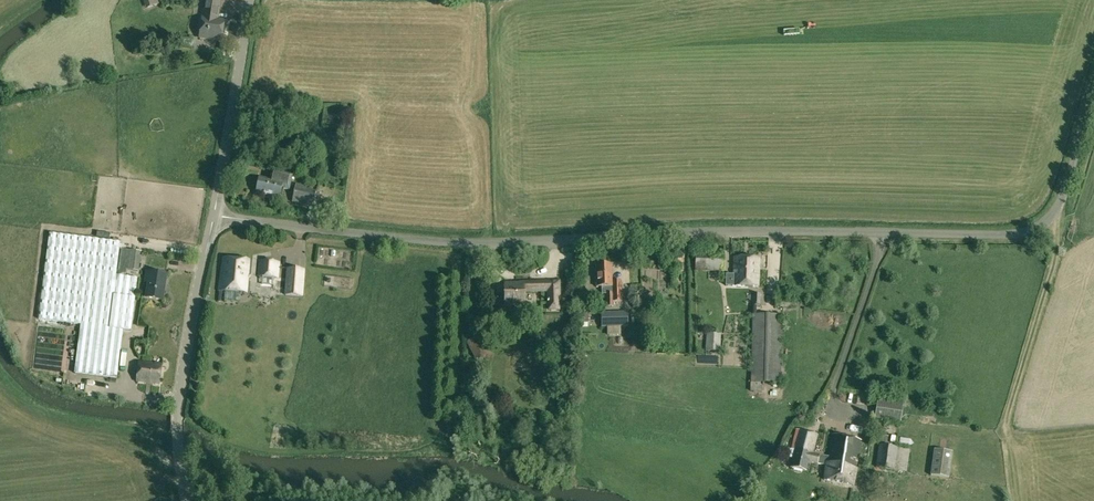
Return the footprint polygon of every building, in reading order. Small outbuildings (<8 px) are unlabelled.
[(138,6),(137,0),(122,0),(124,9),(138,6)] [(218,19),(219,11),(221,0),(205,0),(204,9),(203,18),(202,17),(199,38),(222,41),(224,20),(218,19)] [(120,55),(126,52),(123,45),(117,48),(120,55)] [(279,172),(277,181),(270,180),(260,178),(259,177),(256,192),(280,198),(282,188),(290,190),(293,175),(279,172)] [(336,187),(341,181),(333,174),(328,180),(336,187)] [(292,203),(313,207),(316,191),(295,187),(292,203)] [(310,218),(310,207),(298,208),(299,219),(310,218)] [(122,343),(123,330),(132,331),(138,278),(125,277),(126,270),(138,272),(141,253),(129,251),(121,250),(118,276),(116,275),(120,242),(50,234),(39,320),(82,325),(76,374),(98,377),(116,379),(122,343)] [(724,271),(724,253),(696,252),(695,270),(724,271)] [(223,258),(219,291),(247,293),(249,260),(223,258)] [(757,287),(758,260),(735,259),(735,275),(726,275),(726,286),(735,287),(757,287)] [(258,276),(278,279),(279,268),(279,262),(277,262),(259,261),(258,276)] [(596,288),(602,287),(602,295),(606,294),(606,308),(614,307),(613,302),(622,302),(621,281),(612,281),(611,264),(596,265),(596,288)] [(17,276),(18,270),(0,268),(0,274),(17,276)] [(302,298),(304,271),(286,269),(284,296),(302,298)] [(146,298),(163,300),(167,275),(147,272),(145,283),(148,283),(146,298)] [(498,286),(498,294),(505,294),(505,306),(524,305),(523,293),(547,292),(548,307),(560,307),(560,282),(523,283),(523,284),(505,285),(505,286),(498,286)] [(753,294),(753,306),(755,306),(761,306),(761,294),(753,294)] [(775,295),(775,308),(791,309),(792,296),(775,295)] [(582,323),(588,323),(589,314),(593,314),(593,306),(583,306),(582,314),(582,323)] [(607,328),(616,328),(628,327),(628,312),(601,313),(601,328),(607,328)] [(751,384),(762,384),(781,385),(783,315),(752,314),(751,384)] [(27,332),(27,321),(9,321),(9,333),(27,332)] [(706,333),(705,352),(720,352),(721,334),(706,333)] [(140,353),(143,338),(133,336),(130,351),(140,353)] [(480,340),(474,340),(470,340),(468,344),(475,358),(479,360),(483,358),(488,361),(491,356),(480,340)] [(136,381),(159,384),(162,365),(139,362),(136,381)] [(79,386),(80,381),(62,376),(60,382),(79,386)] [(901,423),(904,404),(877,400),(874,419),(901,423)] [(818,464),(818,463),(820,456),(813,454),(817,435),(795,431),(791,449),(794,450),(791,468),(806,471),(808,462),(818,464)] [(820,456),(818,463),(827,465),(824,480),(852,485),(861,441),(832,435),(828,457),(820,456)] [(906,473),(910,450),(879,445),(875,468),(906,473)] [(949,479),(953,452),(934,450),(930,476),(949,479)] [(764,490),(773,499),(786,487),(776,478),(764,490)]
